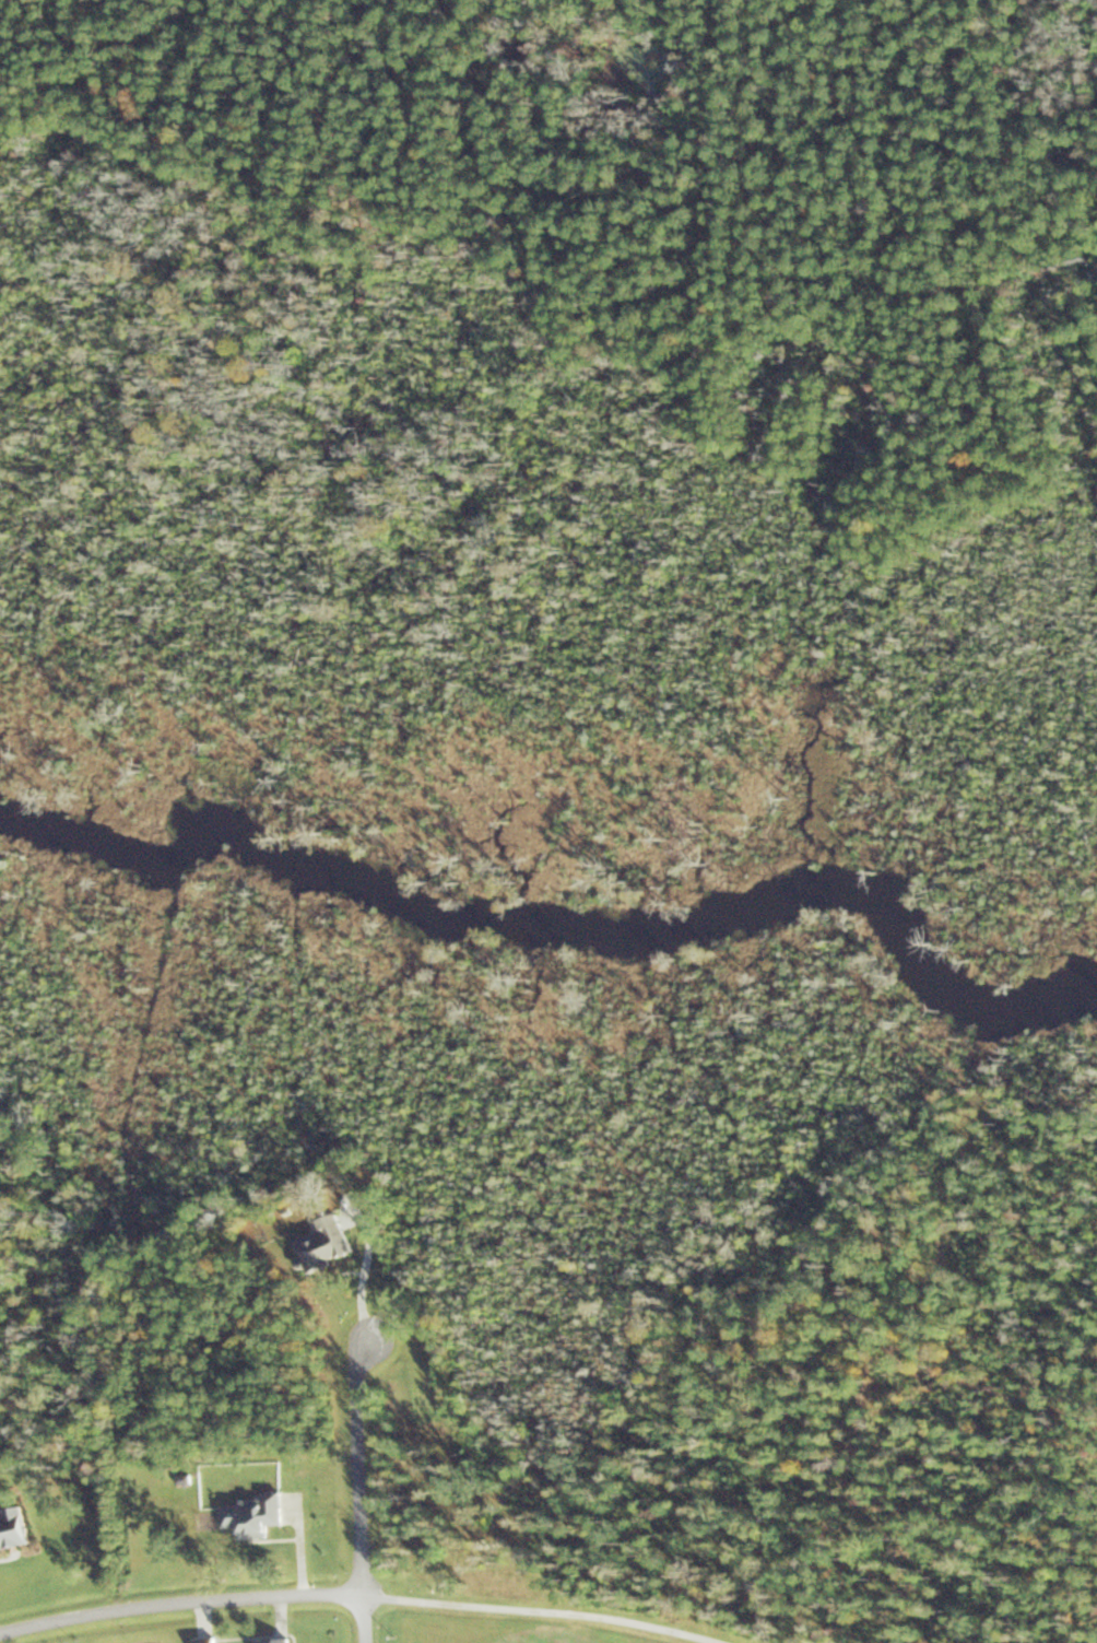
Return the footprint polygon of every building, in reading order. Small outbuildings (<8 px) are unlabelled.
[(1,1508),(2,1515),(0,1515),(0,1546),(26,1542),(21,1505),(1,1508)]
